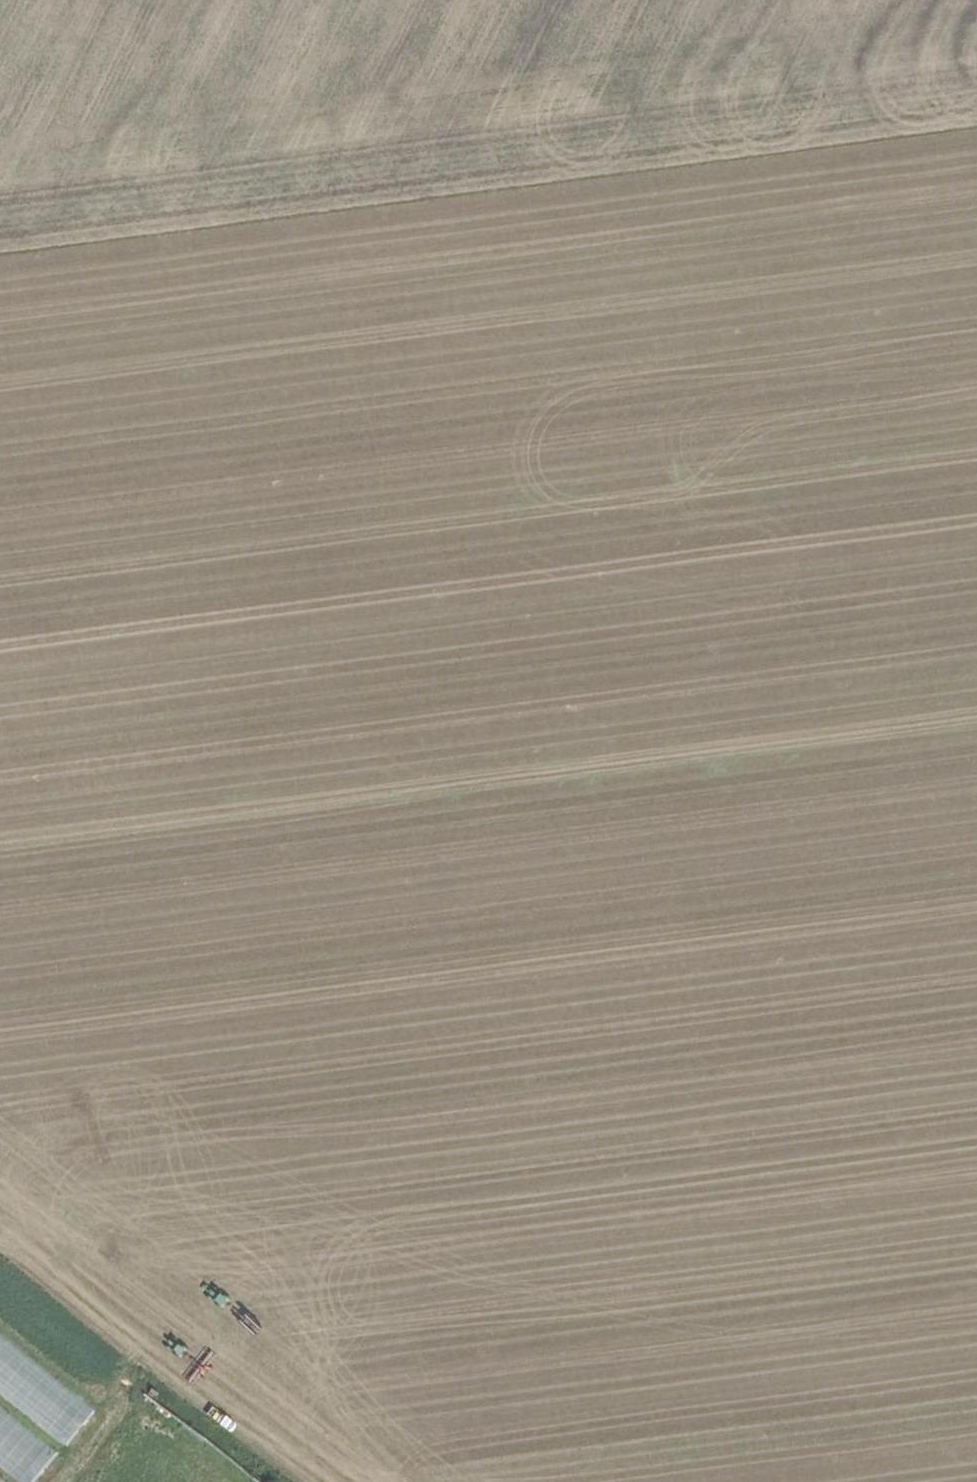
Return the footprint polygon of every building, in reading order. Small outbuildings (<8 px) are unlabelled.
[(77,1450),(104,1415),(0,1334),(0,1390),(77,1450)]
